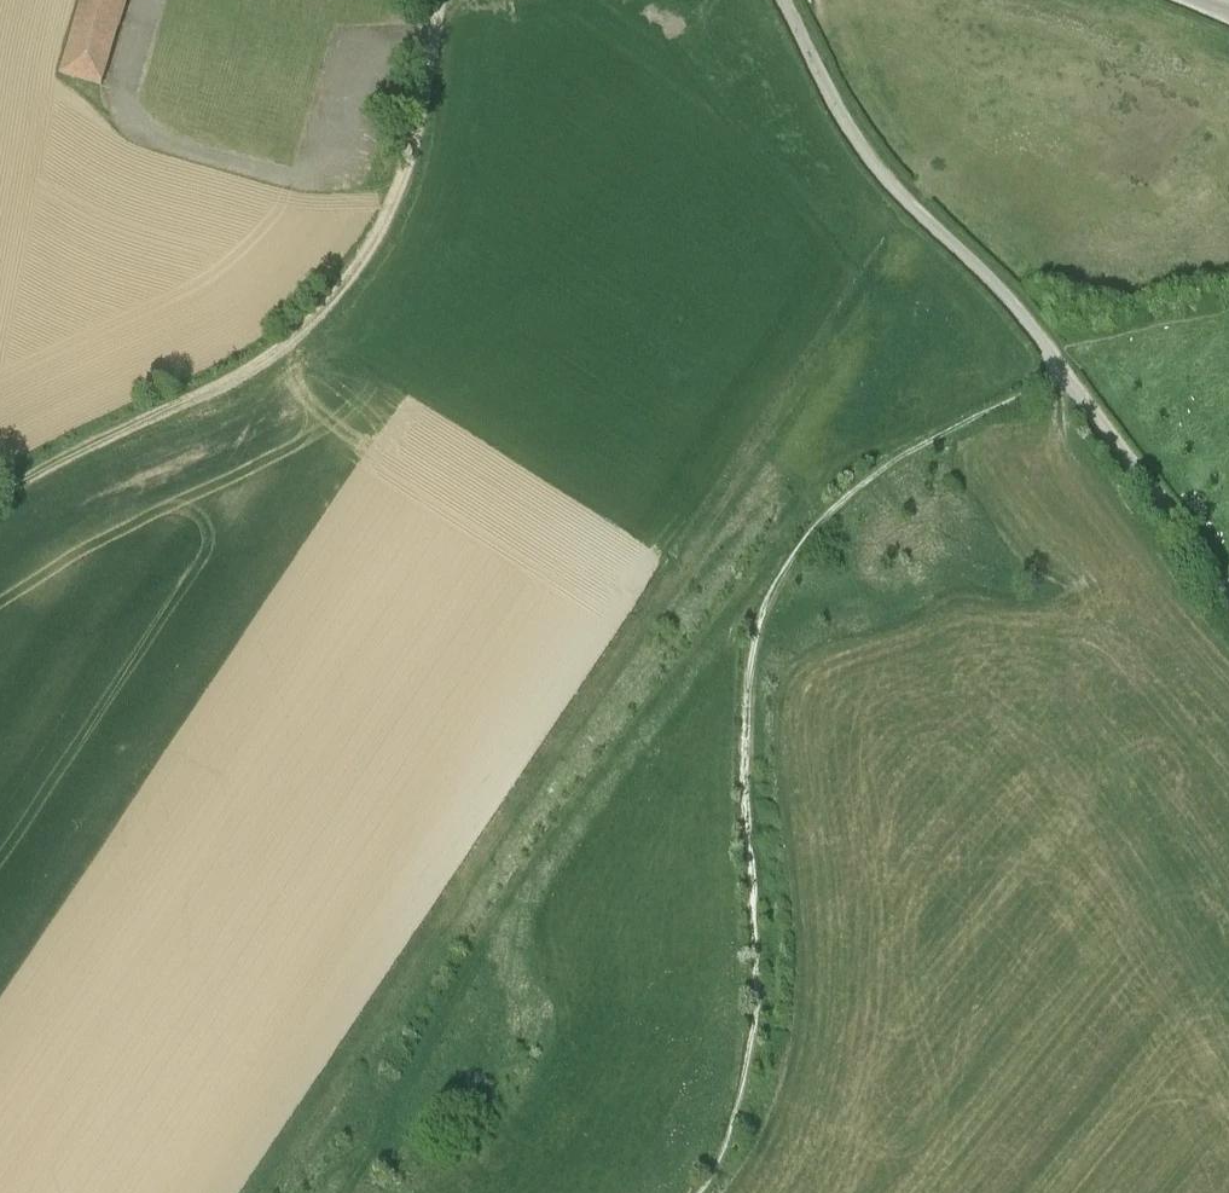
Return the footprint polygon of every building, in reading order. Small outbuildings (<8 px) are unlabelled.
[(127,0),(79,0),(58,74),(101,86),(127,0)]
